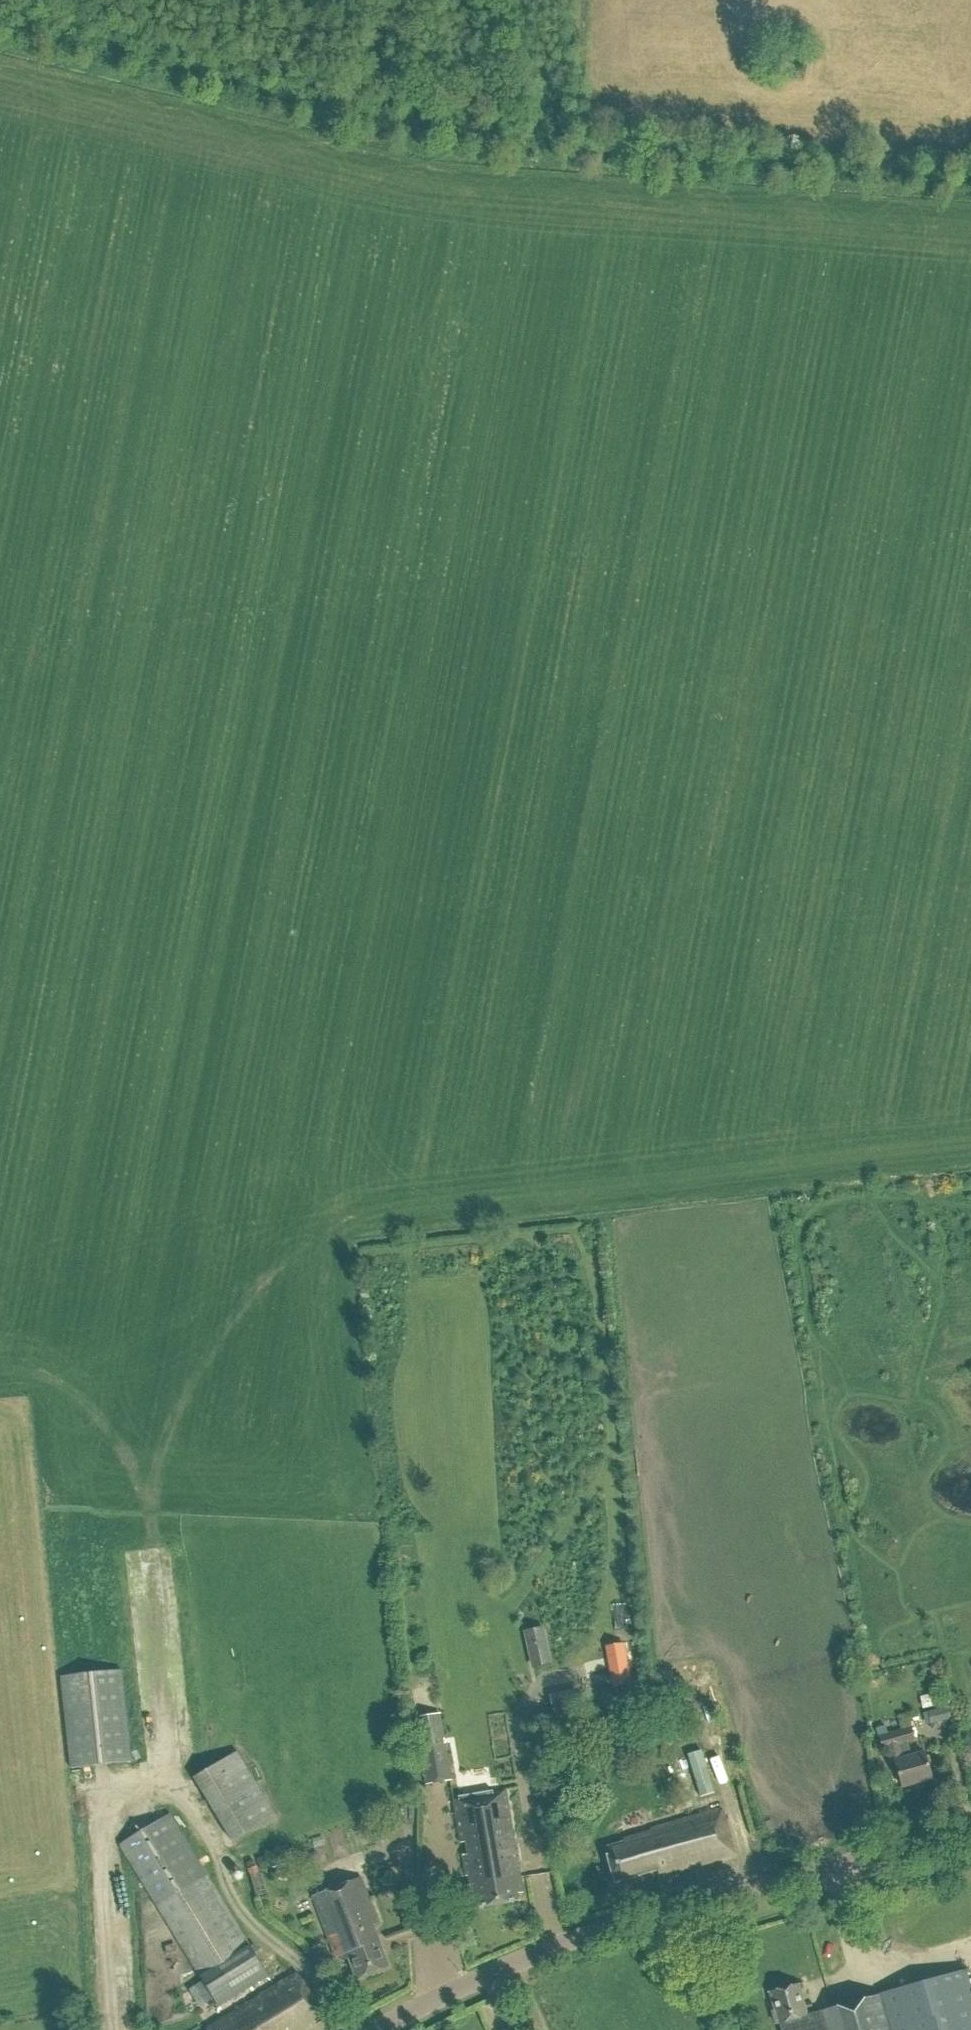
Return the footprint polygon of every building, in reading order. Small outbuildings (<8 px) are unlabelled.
[(524,1630),(532,1667),(552,1663),(544,1626),(524,1630)] [(60,1678),(70,1768),(132,1761),(122,1671),(60,1678)] [(412,1696),(416,1718),(439,1714),(435,1692),(412,1696)] [(931,1723),(951,1718),(948,1707),(928,1712),(931,1723)] [(414,1718),(425,1784),(450,1780),(439,1714),(416,1718),(414,1718)] [(910,1753),(907,1741),(914,1739),(911,1727),(879,1736),(882,1750),(884,1749),(888,1763),(894,1761),(901,1787),(932,1779),(923,1750),(910,1753)] [(702,1750),(686,1754),(699,1797),(714,1793),(702,1750)] [(195,1778),(234,1843),(276,1818),(238,1753),(195,1778)] [(454,1802),(460,1842),(465,1841),(467,1855),(463,1856),(468,1888),(463,1889),(467,1907),(517,1898),(516,1892),(520,1891),(503,1795),(454,1802)] [(661,1877),(735,1855),(723,1811),(618,1842),(619,1847),(606,1851),(615,1885),(660,1873),(661,1877)] [(119,1847),(218,2007),(263,1979),(253,1962),(257,1959),(169,1816),(119,1847)] [(391,1883),(401,1882),(400,1863),(390,1864),(391,1883)] [(249,1877),(250,1877),(259,1874),(256,1866),(249,1868),(247,1868),(249,1877)] [(387,1968),(372,1927),(378,1925),(362,1881),(312,1900),(334,1960),(340,1959),(342,1963),(348,1961),(355,1981),(387,1968)] [(308,1950),(313,1963),(325,1958),(320,1945),(308,1950)] [(965,1970),(903,1987),(904,1989),(881,1995),(805,2017),(795,1983),(769,1991),(774,2008),(771,2009),(775,2025),(792,2021),(794,2028),(822,2020),(824,2029),(970,2029),(970,1991),(965,1970)] [(324,2020),(296,1975),(205,2029),(206,2029),(308,2029),(324,2020)]
